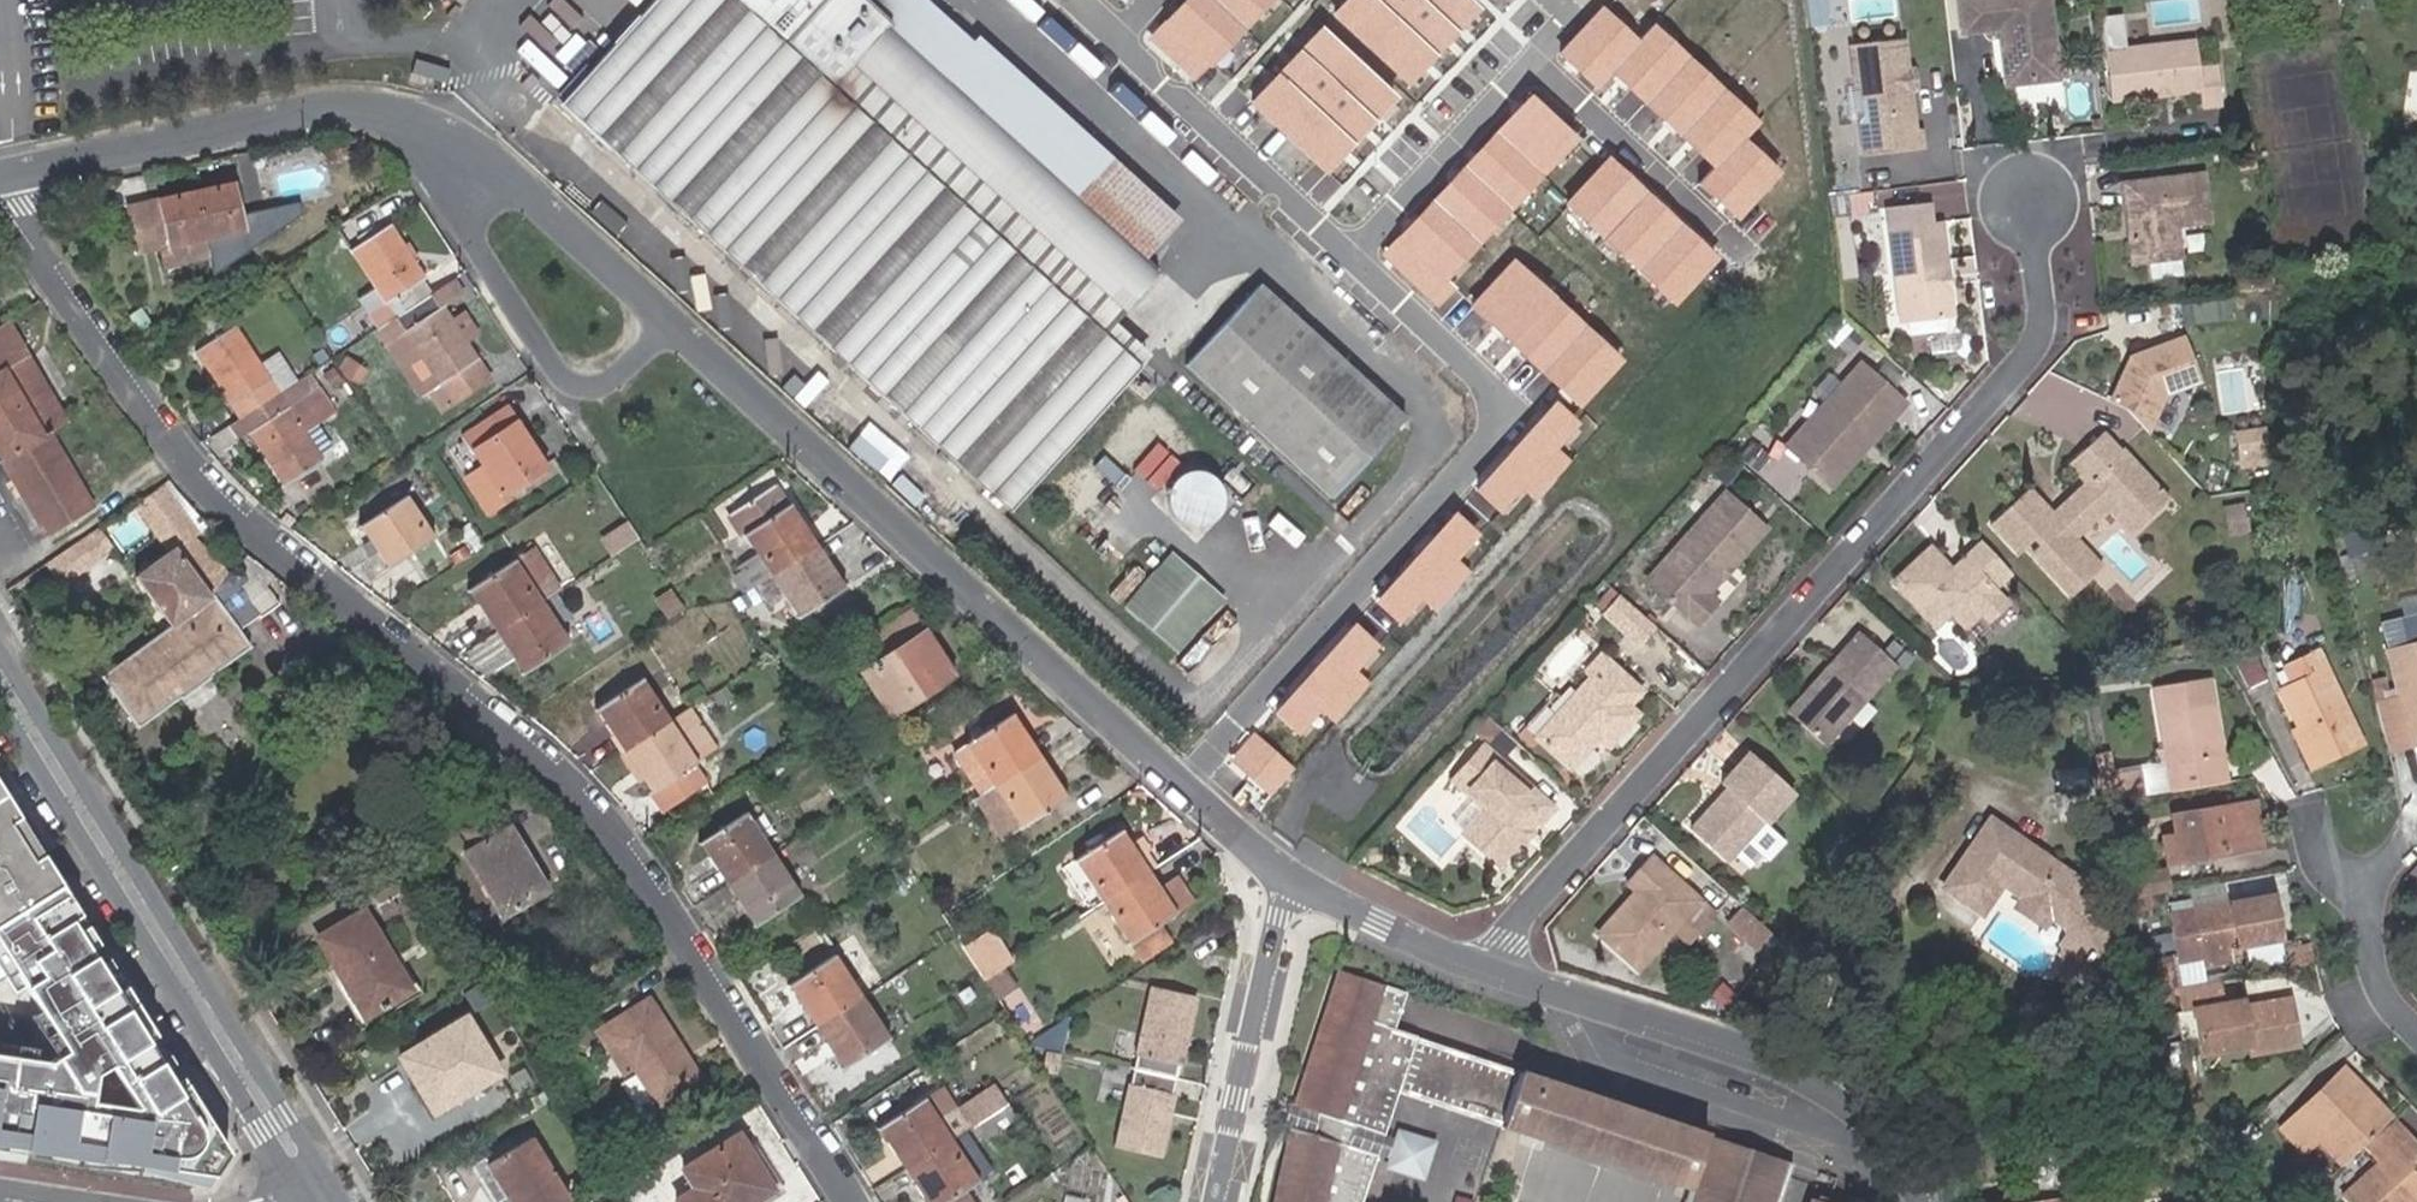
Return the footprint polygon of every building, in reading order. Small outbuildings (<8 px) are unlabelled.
[(560,104),(985,489),(980,494),(996,509),(1001,504),(1007,509),(1135,369),(786,50),(809,26),(833,0),(654,0),(560,104)] [(809,26),(1155,346),(1188,310),(1150,274),(858,3),(856,0),(833,0),(809,26)] [(858,3),(1150,274),(1188,234),(934,0),(861,0),(858,3)] [(1148,33),(1201,83),(1281,0),(1180,0),(1148,33)] [(1245,101),(1325,176),(1479,13),(1465,0),(1341,0),(1245,101)] [(1900,14),(1900,0),(1856,0),(1856,16),(1900,14)] [(1963,29),(2000,24),(2006,83),(2057,77),(2048,0),(1959,0),(1963,29)] [(1592,13),(1553,54),(1591,89),(1608,72),(1712,171),(1694,190),(1733,227),(1781,177),(1744,141),(1758,127),(1652,25),(1630,48),(1592,13)] [(809,26),(786,50),(1135,369),(1155,346),(809,26)] [(1907,67),(1903,36),(1851,42),(1855,78),(1862,83),(1865,114),(1860,121),(1864,153),(1922,146),(1920,126),(1913,127),(1909,88),(1902,83),(1901,74),(1907,67)] [(2196,38),(2106,49),(2112,98),(2154,93),(2158,88),(2165,87),(2171,91),(2200,88),(2202,104),(2221,102),(2217,65),(2199,66),(2196,38)] [(412,75),(436,82),(441,65),(416,58),(412,75)] [(1918,87),(1915,66),(1907,67),(1901,74),(1902,83),(1909,88),(1918,87)] [(1529,96),(1385,253),(1438,301),(1581,144),(1529,96)] [(1720,263),(1608,159),(1565,204),(1676,309),(1720,263)] [(2201,171),(2123,183),(2130,229),(2136,228),(2137,235),(2131,236),(2135,261),(2167,256),(2177,254),(2181,253),(2176,222),(2208,217),(2201,171)] [(194,195),(202,238),(239,231),(231,188),(194,195)] [(1834,213),(1851,211),(1849,191),(1832,193),(1834,213)] [(163,245),(202,238),(194,195),(154,202),(163,245)] [(1918,201),(1871,206),(1879,272),(1885,272),(1891,322),(1899,321),(1912,319),(1935,316),(1942,316),(1939,287),(1934,283),(1932,276),(1937,271),(1931,219),(1920,221),(1918,201)] [(366,316),(376,331),(380,329),(398,317),(432,296),(387,228),(351,250),(385,303),(366,316)] [(2167,256),(2147,259),(2150,277),(2179,272),(2177,254),(2167,256)] [(1572,312),(1516,259),(1470,308),(1583,413),(1629,364),(1572,312)] [(1260,279),(1180,367),(1326,500),(1406,412),(1260,279)] [(463,297),(453,282),(432,296),(441,311),(463,297)] [(441,311),(432,296),(398,317),(402,325),(400,326),(385,336),(404,368),(421,357),(422,357),(440,385),(476,362),(441,311)] [(1912,319),(1899,321),(1900,334),(1937,329),(1935,316),(1912,319)] [(398,317),(380,329),(385,336),(400,326),(402,325),(398,317)] [(0,329),(0,458),(2,461),(44,436),(64,425),(4,326),(0,329)] [(194,352),(237,419),(275,395),(232,328),(194,352)] [(2132,358),(2111,402),(2127,410),(2148,433),(2166,396),(2202,383),(2186,339),(2132,358)] [(422,397),(440,385),(422,357),(421,357),(404,368),(422,397)] [(1859,363),(1823,402),(1824,410),(1818,417),(1809,418),(1777,452),(1816,488),(1845,456),(1844,448),(1864,426),(1873,425),(1884,413),(1889,416),(1902,401),(1859,363)] [(794,398),(830,428),(854,401),(818,370),(794,398)] [(334,411),(310,372),(302,378),(325,417),(334,411)] [(237,419),(247,434),(281,487),(318,464),(299,433),(325,417),(302,378),(275,395),(237,419)] [(1819,398),(1805,414),(1809,418),(1818,417),(1824,410),(1823,402),(1819,398)] [(543,468),(517,427),(523,423),(512,407),(459,440),(470,456),(474,453),(501,494),(543,468)] [(1590,438),(1561,411),(1479,500),(1508,527),(1590,438)] [(237,419),(228,425),(238,439),(247,434),(237,419)] [(863,419),(845,447),(889,475),(907,448),(863,419)] [(2235,428),(2239,469),(2269,466),(2265,425),(2235,428)] [(2067,465),(2084,483),(2120,448),(2104,430),(2067,465)] [(44,436),(2,461),(13,480),(21,494),(44,533),(86,506),(44,436)] [(2029,487),(2002,512),(2007,518),(1994,530),(2017,553),(2022,548),(2070,598),(2102,565),(2077,538),(2108,508),(2133,535),(2169,500),(2120,448),(2084,483),(2067,500),(2070,504),(2056,516),(2053,513),(2029,487)] [(1725,455),(1714,468),(1727,479),(1738,467),(1725,455)] [(1156,492),(1196,532),(1230,498),(1190,459),(1156,492)] [(21,494),(13,480),(9,484),(18,497),(21,494)] [(770,573),(813,547),(774,487),(727,516),(740,535),(744,532),(760,557),(737,573),(747,589),(770,573)] [(145,522),(172,504),(161,489),(135,506),(145,522)] [(1761,523),(1727,492),(1648,578),(1696,621),(1716,599),(1703,587),(1718,571),(1727,562),(1761,523)] [(402,500),(360,526),(386,567),(429,540),(402,500)] [(2070,504),(2067,500),(2053,513),(2056,516),(2070,504)] [(172,504),(145,522),(166,553),(182,542),(192,535),(172,504)] [(2249,534),(2245,504),(2222,508),(2226,537),(2249,534)] [(1994,530),(2007,518),(2002,512),(1989,524),(1994,530)] [(1488,548),(1460,521),(1379,606),(1408,633),(1488,548)] [(110,546),(98,527),(75,541),(88,560),(110,546)] [(131,577),(166,628),(206,599),(208,598),(225,572),(217,563),(182,542),(166,553),(131,577)] [(2009,575),(1981,544),(1950,570),(1929,547),(1891,581),(1927,622),(1936,623),(1949,611),(1963,626),(1980,612),(1986,620),(2003,606),(1990,592),(2009,575)] [(840,589),(813,547),(770,573),(799,614),(840,589)] [(1123,603),(1179,651),(1226,595),(1171,548),(1123,603)] [(468,589),(495,631),(497,631),(536,605),(509,562),(468,589)] [(1731,566),(1727,562),(1718,571),(1723,574),(1731,566)] [(166,628),(96,677),(102,685),(97,689),(104,698),(109,695),(133,727),(174,698),(203,679),(243,650),(232,631),(253,618),(253,620),(273,605),(252,575),(239,582),(230,568),(225,572),(208,598),(206,599),(166,628)] [(655,599),(667,618),(684,606),(672,588),(655,599)] [(1657,626),(1623,596),(1607,614),(1641,644),(1657,626)] [(497,631),(495,631),(522,674),(563,647),(536,605),(497,631)] [(2416,645),(2416,619),(2383,625),(2390,652),(2416,645)] [(1385,656),(1357,631),(1277,721),(1305,745),(1385,656)] [(856,677),(882,717),(951,674),(924,633),(856,677)] [(1860,633),(1808,692),(1844,724),(1896,666),(1860,633)] [(2377,703),(2388,751),(2414,744),(2412,736),(2416,735),(2416,645),(2390,652),(2401,698),(2377,703)] [(2253,647),(2237,654),(2249,682),(2265,675),(2253,647)] [(1618,692),(1631,678),(1603,652),(1587,668),(1593,673),(1537,735),(1572,765),(1600,734),(1610,744),(1639,711),(1629,702),(1618,692)] [(2284,691),(2303,730),(2306,728),(2323,764),(2364,744),(2321,652),(2288,668),(2295,686),(2284,691)] [(811,677),(806,668),(787,679),(794,688),(811,677)] [(1631,678),(1618,692),(1629,702),(1642,688),(1631,678)] [(203,679),(174,698),(183,711),(211,691),(203,679)] [(2153,690),(2170,790),(2223,781),(2206,681),(2153,690)] [(593,712),(619,753),(659,727),(664,723),(639,682),(593,712)] [(716,752),(688,707),(664,723),(691,768),(716,752)] [(993,784),(1035,757),(1008,715),(966,743),(993,784)] [(619,753),(638,783),(646,795),(644,797),(657,817),(704,788),(691,768),(664,723),(659,727),(619,753)] [(2306,728),(2303,730),(2297,733),(2313,768),(2323,764),(2306,728)] [(1486,745),(1456,777),(1488,807),(1493,812),(1471,837),(1499,862),(1521,836),(1529,828),(1538,818),(1542,821),(1555,807),(1486,745)] [(619,753),(614,756),(633,786),(638,783),(619,753)] [(1752,753),(1724,784),(1729,789),(1734,793),(1727,801),(1722,797),(1693,830),(1729,862),(1765,821),(1768,824),(1796,793),(1752,753)] [(1062,798),(1035,757),(993,784),(971,798),(986,821),(999,838),(1062,798)] [(2134,773),(2113,777),(2117,799),(2138,795),(2134,773)] [(2113,777),(2098,780),(2100,802),(2117,799),(2113,777)] [(1729,789),(1722,797),(1727,801),(1734,793),(1729,789)] [(49,1045),(34,1055),(0,1050),(0,1160),(200,1191),(222,1151),(0,791),(0,969),(49,1045)] [(2163,863),(2237,853),(2232,820),(2251,817),(2249,803),(2169,817),(2172,836),(2159,838),(2163,863)] [(1488,807),(1465,831),(1471,837),(1493,812),(1488,807)] [(2232,820),(2237,853),(2257,850),(2251,817),(2232,820)] [(698,844),(724,885),(765,859),(740,818),(698,844)] [(1987,825),(1954,871),(1942,888),(1977,912),(1986,900),(1998,885),(2049,920),(2075,884),(2032,855),(1987,825)] [(1529,828),(1521,836),(1525,839),(1533,830),(1529,828)] [(460,857),(498,917),(525,902),(522,898),(541,887),(505,829),(460,857)] [(1103,901),(1144,874),(1117,831),(1075,860),(1103,901)] [(408,856),(355,886),(368,909),(421,878),(408,856)] [(1653,856),(1638,873),(1652,885),(1647,890),(1642,891),(1602,934),(1641,969),(1702,901),(1653,856)] [(765,859),(724,885),(751,927),(792,903),(765,859)] [(1638,873),(1631,881),(1642,891),(1647,890),(1652,885),(1638,873)] [(1156,892),(1144,874),(1103,901),(1141,960),(1167,944),(1155,926),(1172,916),(1156,892)] [(1156,892),(1172,916),(1190,904),(1174,880),(1156,892)] [(2273,894),(2192,910),(2194,921),(2170,927),(2177,962),(2201,957),(2237,951),(2236,944),(2234,938),(2248,936),(2250,941),(2281,936),(2273,894)] [(1772,932),(1745,907),(1732,922),(1759,947),(1772,932)] [(2194,921),(2192,910),(2168,914),(2170,927),(2194,921)] [(405,995),(386,962),(357,914),(315,941),(339,979),(345,975),(369,1016),(405,995)] [(2236,944),(2250,941),(2248,936),(2234,938),(2236,944)] [(2250,958),(2283,954),(2282,939),(2248,943),(2250,958)] [(967,954),(977,969),(984,978),(1000,968),(984,944),(967,954)] [(2237,951),(2201,957),(2204,966),(2238,959),(2237,951)] [(2146,960),(2152,991),(2177,986),(2180,986),(2175,956),(2146,960)] [(394,957),(386,962),(405,995),(369,1016),(345,975),(339,979),(329,984),(359,1031),(416,997),(394,957)] [(786,986),(814,1028),(855,1001),(830,960),(786,986)] [(996,997),(1012,986),(1000,968),(984,978),(996,997)] [(1291,1120),(1264,1201),(1353,1201),(1356,1197),(1359,1192),(1363,1183),(1372,1168),(1377,1157),(1346,1146),(1366,1084),(1398,1095),(1517,1133),(1536,1078),(1392,1031),(1403,994),(1340,975),(1295,1108),(1316,1116),(1312,1128),(1291,1120)] [(2180,986),(2177,986),(2182,1011),(2194,1009),(2202,1052),(2250,1043),(2252,1052),(2298,1044),(2290,999),(2246,1007),(2244,997),(2224,1000),(2221,978),(2180,986)] [(996,997),(1001,1006),(1018,994),(1012,986),(996,997)] [(961,1001),(970,995),(965,987),(956,993),(961,1001)] [(1130,1069),(1173,1079),(1191,1001),(1148,991),(1130,1069)] [(697,1081),(646,1000),(594,1031),(620,1072),(630,1066),(656,1106),(697,1081)] [(855,1001),(814,1028),(841,1071),(882,1044),(855,1001)] [(447,1091),(452,1100),(494,1075),(461,1021),(397,1060),(415,1088),(425,1104),(447,1091)] [(2250,1043),(2202,1052),(2204,1061),(2252,1052),(2250,1043)] [(2358,1105),(2370,1094),(2342,1067),(2279,1128),(2303,1152),(2318,1140),(2341,1164),(2383,1122),(2367,1107),(2364,1109),(2358,1105)] [(1156,1158),(1173,1079),(1130,1069),(1112,1147),(1156,1158)] [(1705,1135),(1536,1078),(1517,1133),(1687,1191),(1705,1135)] [(1346,1146),(1377,1157),(1386,1160),(1391,1141),(1384,1138),(1398,1095),(1366,1084),(1346,1146)] [(455,1105),(452,1100),(447,1091),(425,1104),(415,1088),(409,1091),(427,1121),(455,1105)] [(878,1129),(903,1168),(946,1141),(936,1124),(954,1112),(940,1088),(921,1101),(878,1129)] [(974,1123),(1006,1102),(997,1088),(959,1111),(969,1126),(974,1123)] [(2390,1115),(2370,1094),(2358,1105),(2364,1109),(2367,1107),(2383,1122),(2390,1115)] [(1015,1117),(1006,1102),(974,1123),(983,1138),(1015,1117)] [(1285,1118),(1291,1120),(1312,1128),(1316,1116),(1295,1108),(1289,1106),(1285,1118)] [(2416,1194),(2416,1169),(2397,1147),(2410,1134),(2396,1120),(2380,1134),(2370,1143),(2384,1158),(2363,1179),(2344,1196),(2350,1201),(2409,1201),(2416,1194)] [(1385,1163),(1426,1175),(1438,1136),(1397,1124),(1385,1163)] [(2193,1144),(2186,1128),(2169,1135),(2176,1151),(2193,1144)] [(1687,1191),(1683,1201),(1779,1201),(1792,1164),(1705,1135),(1687,1191)] [(762,1195),(742,1163),(750,1157),(737,1137),(684,1170),(695,1188),(674,1201),(675,1201),(752,1201),(762,1195)] [(504,1198),(506,1201),(565,1201),(528,1138),(484,1163),(504,1198)] [(961,1193),(974,1185),(946,1141),(903,1168),(903,1169),(925,1201),(966,1201),(961,1193)] [(504,1198),(484,1163),(481,1158),(468,1165),(487,1201),(495,1201),(504,1198)]
